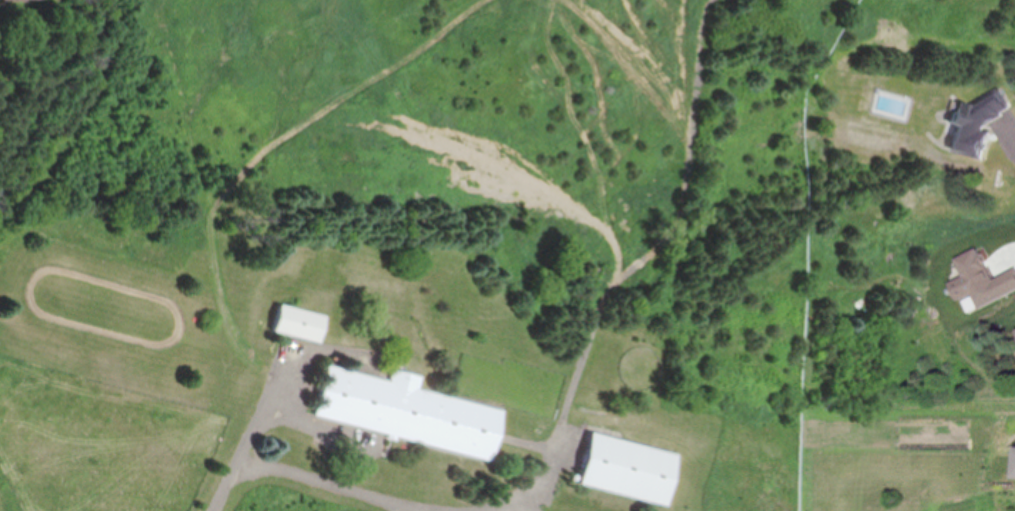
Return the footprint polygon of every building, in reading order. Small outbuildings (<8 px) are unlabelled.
[(273,332),(321,343),(327,316),(280,304),(273,332)] [(313,420),(492,458),(502,408),(421,390),(424,376),(395,369),(392,380),(325,365),(313,420)] [(675,453),(587,432),(575,485),(662,505),(675,453)]
